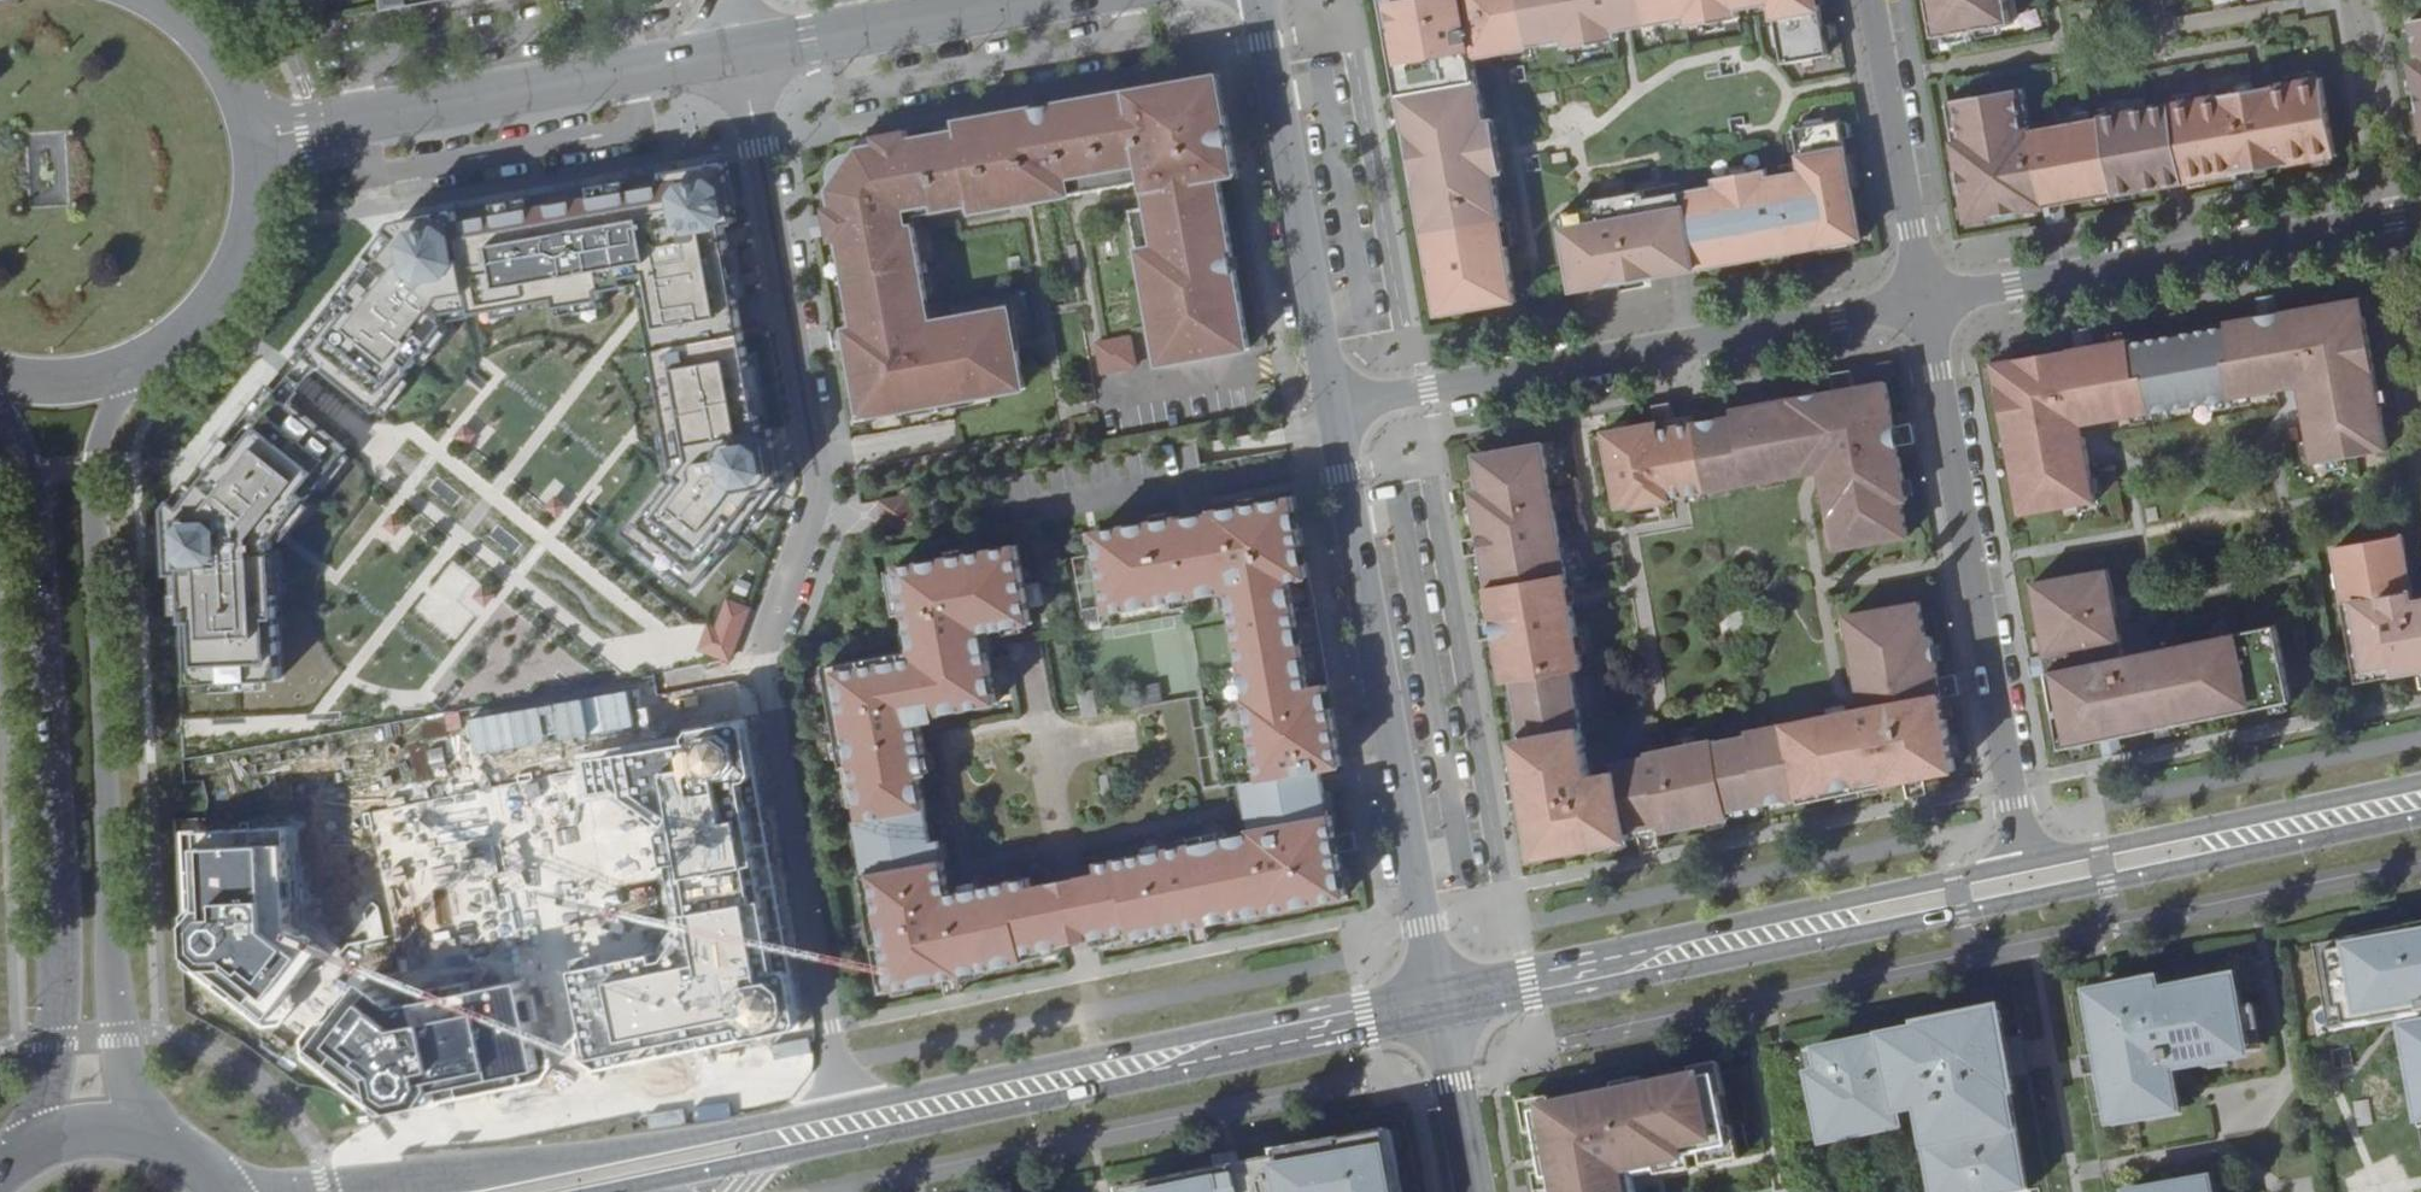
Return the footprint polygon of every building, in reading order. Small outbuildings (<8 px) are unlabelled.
[(398,9),(451,0),(396,0),(398,9)] [(1437,310),(1515,296),(1495,183),(1483,115),(1472,51),(1564,34),(1566,41),(1617,31),(1616,24),(1684,11),(1685,19),(1736,9),(1735,2),(1745,0),(1381,0),(1437,310)] [(1829,51),(1826,37),(1824,21),(1820,0),(1772,0),(1783,60),(1829,51)] [(1934,32),(2005,19),(2002,0),(1928,0),(1934,32)] [(1830,20),(1824,21),(1826,37),(1833,35),(1830,20)] [(2255,165),(2339,150),(2322,71),(2023,124),(2017,84),(1945,97),(1966,216),(2044,202),(2061,200),(2238,168),(2255,165)] [(1217,100),(1222,101),(1223,107),(1225,107),(1220,75),(1188,81),(1189,83),(1194,82),(1196,83),(1197,85),(1198,88),(1198,94),(1197,97),(1196,98),(1206,106),(1208,103),(1217,100)] [(1196,83),(1194,82),(1189,83),(1170,86),(1170,84),(860,140),(861,148),(858,153),(852,153),(842,157),(840,159),(836,164),(834,170),(834,175),(836,184),(833,189),(824,190),(861,400),(873,398),(876,415),(955,401),(955,399),(975,395),(975,397),(1026,388),(1013,315),(985,320),(984,313),(921,324),(917,301),(928,299),(915,227),(910,228),(907,209),(938,203),(939,210),(976,204),(977,212),(1148,181),(1152,208),(1135,211),(1163,364),(1252,349),(1221,177),(1237,174),(1227,116),(1225,116),(1223,107),(1222,101),(1217,100),(1208,103),(1206,106),(1196,98),(1197,97),(1198,94),(1198,88),(1197,85),(1196,83)] [(1403,127),(1400,111),(1394,113),(1397,128),(1403,127)] [(1493,113),(1483,115),(1495,183),(1505,181),(1493,113)] [(1596,215),(1560,220),(1572,286),(1865,234),(1844,119),(1843,116),(1797,125),(1806,175),(1771,182),(1769,175),(1717,184),(1719,192),(1686,198),(1685,190),(1595,207),(1596,215)] [(1844,119),(1846,134),(1853,132),(1850,118),(1844,119)] [(652,294),(673,473),(625,529),(691,586),(785,477),(766,422),(738,272),(722,162),(405,208),(302,350),(394,416),(462,322),(652,294)] [(2255,165),(2238,168),(2241,185),(2258,183),(2255,165)] [(2061,200),(2044,202),(2047,220),(2064,217),(2061,200)] [(2281,308),(2278,289),(2260,293),(2263,310),(2281,308)] [(2076,344),(1993,359),(2020,511),(2096,497),(2082,421),(2302,382),(2315,458),(2391,445),(2364,292),(2281,308),(2263,310),(2093,340),(2076,344)] [(2090,323),(2073,326),(2076,344),(2093,340),(2090,323)] [(1091,344),(1099,376),(1137,367),(1130,335),(1091,344)] [(1857,384),(1853,366),(1834,370),(1838,388),(1841,387),(1842,396),(1855,394),(1853,385),(1857,384)] [(1710,489),(1808,471),(1805,454),(1820,451),(1823,468),(1837,547),(1910,533),(1904,498),(1911,497),(1901,442),(1900,439),(1890,440),(1888,428),(1898,426),(1898,423),(1889,378),(1857,384),(1853,385),(1855,394),(1842,396),(1841,387),(1838,388),(1734,406),(1735,412),(1696,419),(1710,489)] [(278,384),(180,504),(193,698),(295,693),(285,534),(357,445),(278,384)] [(873,398),(861,400),(866,431),(993,408),(991,395),(975,397),(975,395),(955,399),(955,401),(876,415),(873,398)] [(1672,399),(1655,402),(1658,421),(1661,421),(1662,429),(1677,425),(1677,423),(1672,399)] [(1677,423),(1677,425),(1662,429),(1661,421),(1658,421),(1607,430),(1621,505),(1635,502),(1636,506),(1674,499),(1673,496),(1710,489),(1696,419),(1677,423)] [(1915,420),(1898,423),(1898,426),(1888,428),(1890,440),(1900,439),(1901,442),(1918,438),(1915,420)] [(1776,800),(1761,728),(1752,730),(1753,734),(1718,740),(1717,737),(1669,746),(1669,749),(1618,759),(1620,767),(1593,772),(1574,668),(1584,666),(1542,441),(1474,454),(1480,488),(1470,490),(1479,536),(1482,553),(1494,619),(1497,636),(1506,681),(1516,679),(1527,734),(1530,752),(1520,754),(1524,777),(1528,796),(1537,844),(1580,836),(1582,847),(1633,836),(1631,829),(1664,823),(1666,829),(1732,815),(1730,809),(1763,803),(1776,800)] [(1820,451),(1805,454),(1808,471),(1823,468),(1820,451)] [(906,493),(875,499),(881,529),(912,524),(906,493)] [(1181,517),(1097,531),(1113,625),(1190,612),(1221,783),(1244,780),(1253,830),(1255,844),(1242,847),(1239,833),(1099,864),(1101,873),(1083,877),(1097,938),(1099,944),(1136,936),(1137,937),(1192,926),(1206,923),(1268,910),(1269,913),(1348,896),(1340,852),(1338,839),(1333,815),(1331,816),(1322,768),(1343,765),(1306,560),(1287,564),(1284,550),(1304,547),(1295,496),(1215,510),(1215,512),(1181,518),(1181,517)] [(1479,536),(1461,540),(1464,556),(1482,553),(1479,536)] [(901,570),(892,571),(899,613),(908,611),(915,650),(828,666),(847,769),(850,768),(857,806),(863,805),(865,821),(860,822),(869,877),(866,877),(887,992),(945,979),(959,977),(967,975),(967,974),(1030,961),(1029,960),(1067,952),(1065,946),(1052,884),(1034,888),(1032,879),(964,894),(968,911),(957,913),(954,896),(944,841),(935,843),(922,776),(932,774),(921,718),(921,715),(938,712),(939,715),(999,704),(986,632),(1033,623),(1019,545),(901,567),(901,570)] [(1304,547),(1284,550),(1287,564),(1306,560),(1304,547)] [(2364,682),(2420,671),(2420,615),(2409,553),(2340,566),(2364,682)] [(2123,732),(2287,698),(2272,622),(2120,651),(2104,565),(2034,578),(2048,650),(2051,669),(2065,744),(2105,736),(2123,732)] [(721,597),(699,653),(728,665),(750,609),(721,597)] [(1863,693),(1871,692),(1873,704),(1866,705),(1761,728),(1776,800),(1800,795),(1802,801),(1906,779),(1907,779),(1910,778),(1908,770),(1921,767),(1922,775),(1926,775),(1959,768),(1946,695),(1945,692),(1936,693),(1934,681),(1943,679),(1942,676),(1935,635),(1928,636),(1921,600),(1849,613),(1863,693)] [(1494,619),(1477,622),(1480,639),(1497,636),(1494,619)] [(2051,669),(2048,650),(2030,654),(2033,672),(2051,669)] [(1963,692),(1960,673),(1942,676),(1943,679),(1934,681),(1936,693),(1945,692),(1946,695),(1963,692)] [(1873,704),(1871,692),(1863,693),(1865,705),(1873,704)] [(662,952),(572,969),(586,1029),(578,1043),(580,1063),(597,1072),(805,1025),(749,723),(577,756),(586,800),(617,794),(666,828),(683,925),(662,952)] [(2123,732),(2105,736),(2109,754),(2127,750),(2123,732)] [(1527,734),(1516,736),(1520,754),(1530,752),(1527,734)] [(1910,778),(1907,779),(1911,797),(1929,793),(1926,775),(1922,775),(1921,767),(1908,770),(1910,778)] [(1524,777),(1507,780),(1511,799),(1528,796),(1524,777)] [(1763,803),(1730,809),(1732,815),(1764,809),(1763,803)] [(1664,823),(1631,829),(1633,836),(1641,835),(1644,852),(1662,848),(1659,831),(1666,829),(1664,823)] [(262,1024),(286,1024),(298,1009),(293,991),(324,951),(295,930),(292,825),(185,829),(189,967),(262,1024)] [(1253,830),(1239,833),(1242,847),(1255,844),(1253,830)] [(1355,836),(1338,839),(1340,852),(1357,849),(1355,836)] [(1580,836),(1537,844),(1539,856),(1582,847),(1580,836)] [(1083,877),(1052,884),(1065,946),(1097,938),(1083,877)] [(964,894),(954,896),(957,913),(968,911),(964,894)] [(1206,923),(1192,926),(1196,946),(1210,943),(1206,923)] [(2318,944),(2330,1012),(2345,1009),(2349,1027),(2372,1023),(2370,1014),(2401,1008),(2403,1019),(2404,1019),(2403,1017),(2420,1014),(2420,925),(2318,944)] [(959,977),(945,979),(949,997),(963,994),(959,977)] [(2088,990),(2099,1050),(2103,1073),(2106,1092),(2109,1092),(2115,1126),(2154,1119),(2152,1110),(2182,1104),(2176,1072),(2210,1066),(2209,1060),(2228,1057),(2227,1048),(2248,1044),(2247,1032),(2260,1030),(2257,1007),(2243,1010),(2237,977),(2162,990),(2160,978),(2088,990)] [(398,1006),(366,982),(334,1020),(320,1018),(305,1039),(306,1058),(382,1114),(544,1078),(523,981),(398,1006)] [(2403,1021),(2401,1008),(2370,1014),(2372,1023),(2372,1026),(2403,1021)] [(2345,1009),(2330,1012),(2334,1030),(2349,1027),(2345,1009)] [(1999,1016),(1967,1021),(1967,1023),(1844,1044),(1844,1045),(1806,1052),(1822,1142),(1900,1128),(1897,1114),(1919,1110),(1933,1191),(2027,1191),(2010,1095),(2014,1095),(2010,1074),(2001,1076),(1996,1048),(2005,1046),(1999,1016)] [(2406,1030),(2420,1113),(2420,1027),(2406,1030)] [(2227,1048),(2228,1057),(2264,1050),(2260,1030),(2247,1032),(2248,1044),(2227,1048)] [(2005,1046),(1996,1048),(2001,1076),(2025,1071),(2021,1043),(2005,1046)] [(2103,1073),(2099,1050),(2081,1053),(2085,1077),(2103,1073)] [(2209,1060),(2210,1066),(2229,1062),(2228,1057),(2209,1060)] [(1719,1078),(1696,1082),(1698,1093),(1721,1089),(1719,1078)] [(1553,1107),(1556,1127),(1536,1131),(1545,1182),(1552,1181),(1554,1191),(1626,1191),(1625,1189),(1637,1187),(1661,1183),(1659,1175),(1734,1162),(1721,1089),(1698,1093),(1696,1082),(1647,1091),(1648,1097),(1619,1102),(1618,1096),(1553,1107)] [(1647,1091),(1618,1096),(1619,1102),(1648,1097),(1647,1091)] [(2182,1104),(2152,1110),(2154,1119),(2184,1115),(2182,1104)] [(1556,1127),(1553,1107),(1533,1111),(1536,1131),(1556,1127)] [(1135,1186),(1136,1191),(1400,1191),(1398,1180),(1392,1181),(1385,1141),(1241,1167),(1243,1175),(1209,1181),(1207,1173),(1135,1186)] [(1219,1171),(1207,1173),(1209,1181),(1243,1175),(1241,1167),(1238,1152),(1216,1157),(1219,1171)] [(2148,1191),(2215,1191),(2213,1180),(2148,1191)] [(1552,1181),(1545,1182),(1533,1184),(1535,1191),(1554,1191),(1552,1181)]
